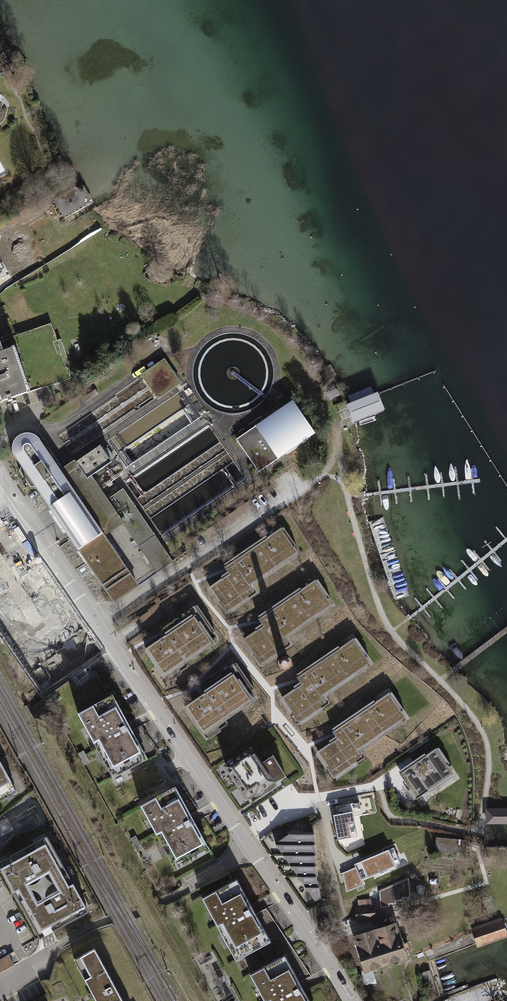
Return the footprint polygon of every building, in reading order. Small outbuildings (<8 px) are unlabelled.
[(6,45),(0,48),(0,61),(12,56),(6,45)] [(92,202),(82,184),(53,200),(63,218),(92,202)] [(30,393),(70,379),(51,324),(0,342),(0,350),(1,353),(15,349),(30,393)] [(30,393),(15,349),(1,353),(0,350),(0,403),(30,393)] [(368,386),(346,395),(348,402),(371,393),(368,386)] [(348,402),(345,404),(352,421),(380,410),(382,409),(384,409),(378,393),(377,392),(377,391),(371,393),(348,402)] [(315,434),(292,401),(235,440),(259,473),(315,434)] [(113,603),(137,586),(103,536),(123,522),(157,570),(170,561),(122,492),(107,502),(88,475),(108,461),(98,448),(74,464),(73,462),(58,472),(33,437),(28,434),(23,434),(18,436),(13,440),(10,444),(10,453),(11,456),(113,603)] [(227,575),(205,589),(224,618),(257,596),(249,585),(294,555),(279,532),(223,569),(227,575)] [(314,579),(255,618),(261,627),(241,640),(258,666),(289,646),(283,637),(331,606),(314,579)] [(159,604),(139,619),(146,630),(167,616),(159,604)] [(164,636),(144,649),(162,676),(215,641),(193,608),(160,630),(164,636)] [(351,636),(295,677),(302,685),(280,702),(297,725),(327,703),(322,697),(370,662),(351,636)] [(203,694),(181,709),(201,737),(256,700),(233,665),(199,688),(203,694)] [(111,691),(77,709),(112,774),(146,755),(111,691)] [(402,719),(386,695),(331,732),(336,740),(314,755),(332,781),(363,760),(356,750),(402,719)] [(249,748),(221,768),(244,800),(254,794),(256,796),(283,777),(270,757),(261,763),(249,748)] [(436,749),(399,774),(416,799),(453,774),(436,749)] [(14,791),(0,764),(0,799),(14,791)] [(174,783),(141,802),(176,866),(209,847),(174,783)] [(484,809),(484,825),(506,825),(506,809),(484,809)] [(358,836),(353,810),(333,814),(338,840),(358,836)] [(293,833),(277,844),(316,901),(322,898),(317,877),(319,876),(316,866),(318,865),(316,856),(317,855),(315,845),(317,842),(315,833),(293,833)] [(438,836),(437,847),(465,850),(466,838),(438,836)] [(42,930),(85,907),(47,838),(0,864),(0,868),(13,892),(19,889),(42,930)] [(394,848),(355,865),(362,880),(400,863),(394,848)] [(356,868),(343,874),(347,892),(364,884),(362,880),(356,868)] [(237,877),(203,895),(237,958),(270,941),(237,877)] [(358,917),(375,917),(375,898),(358,898),(358,917)] [(500,917),(468,928),(475,946),(506,935),(500,917)] [(397,922),(353,936),(365,971),(408,958),(397,922)] [(96,1000),(121,1000),(94,952),(74,963),(96,1000)] [(0,957),(0,969),(0,970),(16,964),(11,953),(0,957)] [(251,972),(266,1000),(310,1000),(284,954),(251,972)]
